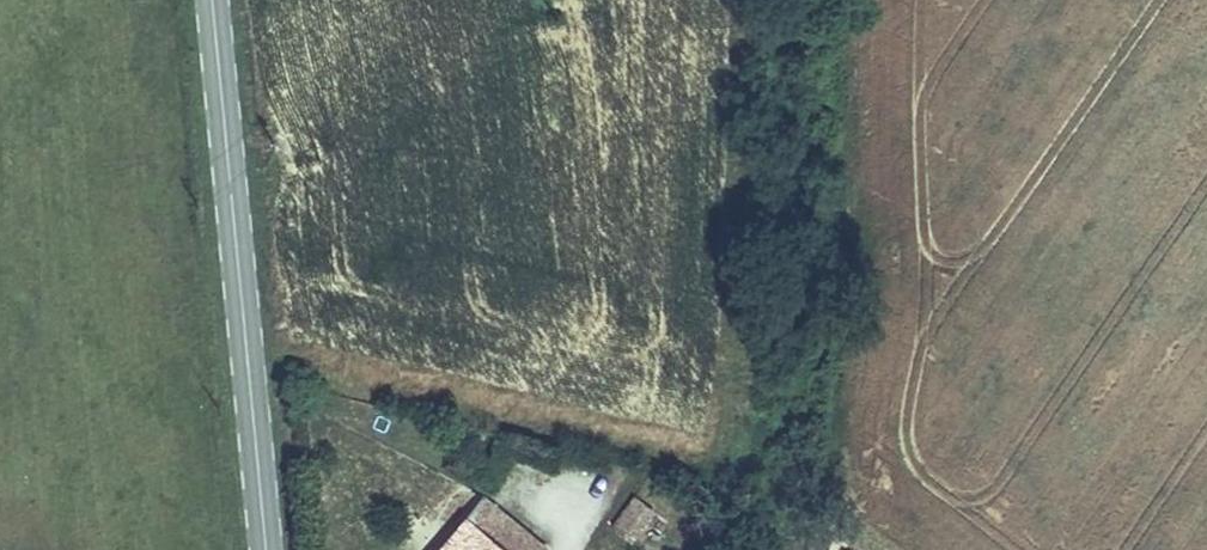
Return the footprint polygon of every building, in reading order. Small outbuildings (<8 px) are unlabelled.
[(460,504),(522,549),(527,549),(562,504),(496,455),(460,504)] [(633,497),(606,522),(624,543),(651,517),(633,497)] [(460,504),(425,549),(522,549),(460,504)]
